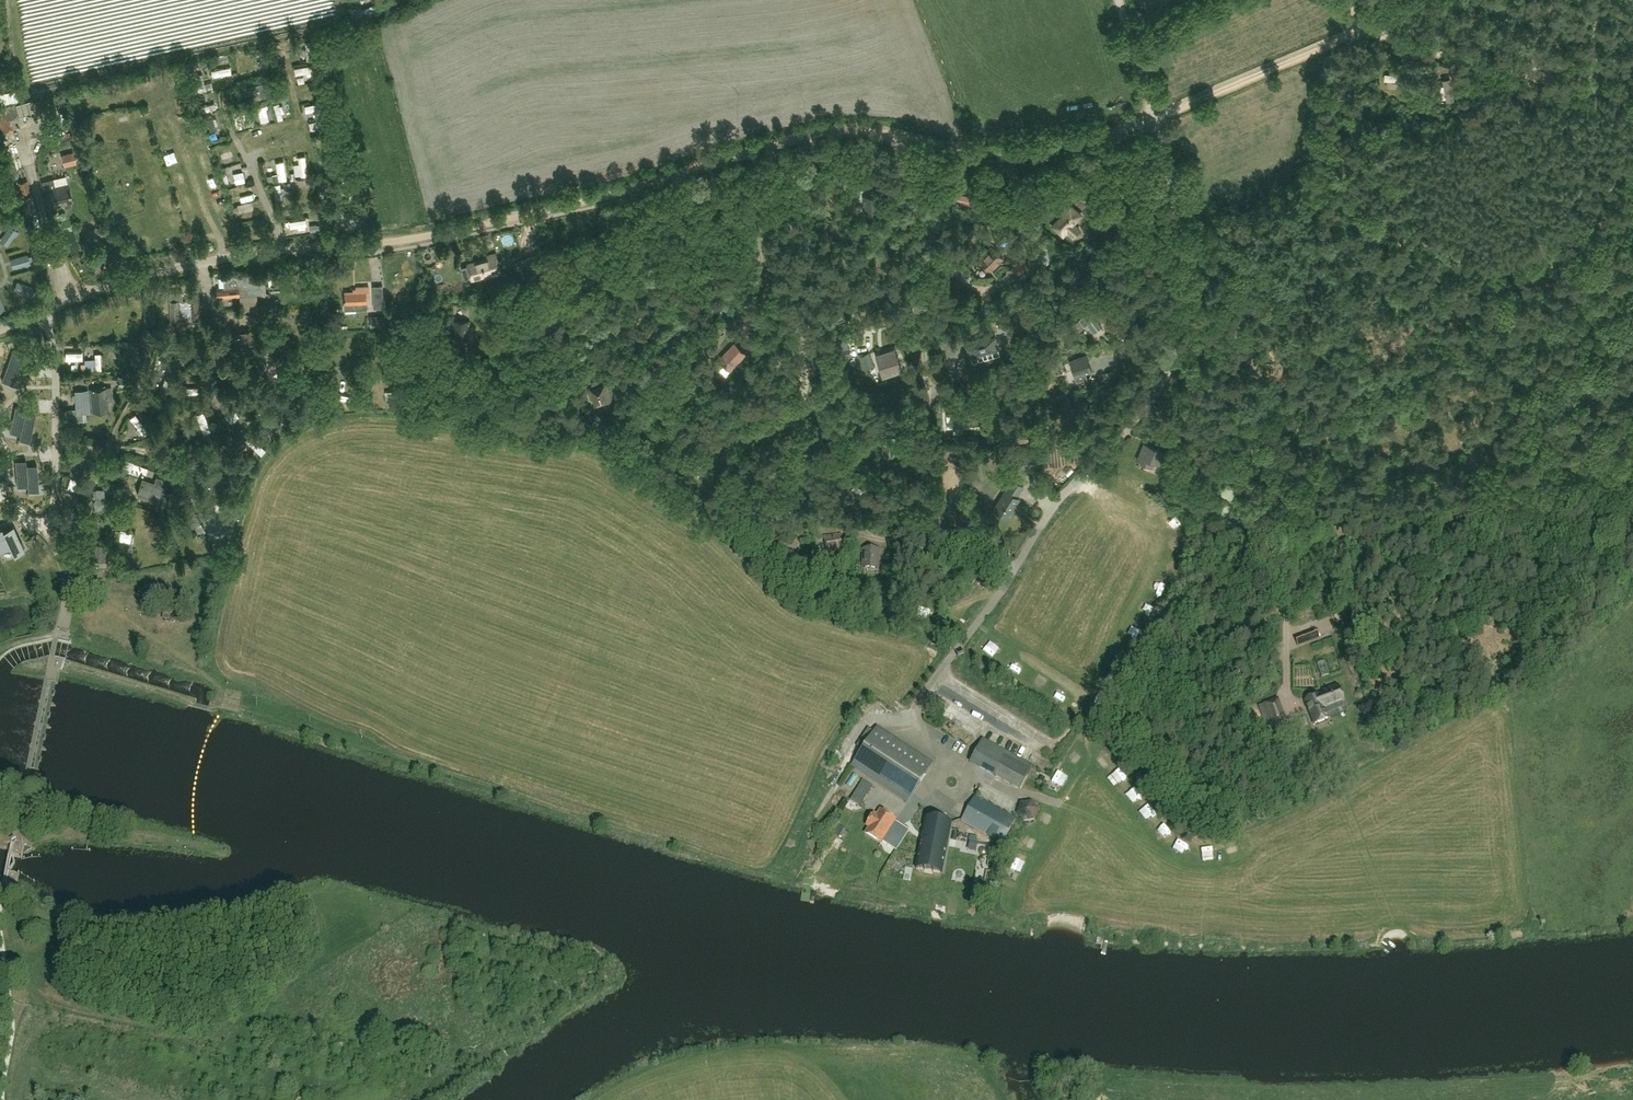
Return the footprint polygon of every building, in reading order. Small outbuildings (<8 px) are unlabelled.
[(235,67),(216,70),(217,79),(236,76),(235,67)] [(156,76),(148,77),(150,92),(157,92),(156,76)] [(1452,105),(1459,103),(1456,89),(1449,90),(1452,105)] [(76,107),(81,104),(76,97),(71,101),(76,107)] [(1350,99),(1354,117),(1361,115),(1358,97),(1350,99)] [(0,107),(0,127),(1,132),(10,128),(8,120),(18,117),(14,103),(0,107)] [(282,122),(289,120),(285,103),(278,104),(282,122)] [(260,108),(263,118),(273,116),(271,106),(260,108)] [(242,109),(236,110),(241,128),(247,127),(242,109)] [(127,110),(118,111),(120,130),(130,129),(127,110)] [(102,131),(112,127),(108,115),(97,120),(102,131)] [(222,133),(219,119),(212,121),(215,134),(222,133)] [(194,128),(198,140),(207,136),(203,125),(194,128)] [(73,151),(61,154),(64,166),(76,163),(73,151)] [(211,167),(216,165),(211,152),(206,153),(211,167)] [(172,167),(181,164),(178,154),(169,157),(172,167)] [(234,154),(223,157),(226,167),(237,163),(234,154)] [(305,178),(312,177),(309,156),(302,157),(305,178)] [(288,161),(279,163),(284,179),(292,177),(288,161)] [(227,173),(226,166),(219,168),(220,174),(227,173)] [(238,173),(239,184),(250,183),(249,172),(238,173)] [(267,175),(268,183),(280,182),(279,174),(267,175)] [(26,179),(17,182),(21,194),(30,191),(26,179)] [(50,207),(63,204),(64,207),(66,208),(70,207),(71,205),(70,202),(72,202),(67,183),(54,186),(53,179),(42,182),(45,194),(46,193),(50,207)] [(971,197),(950,192),(948,201),(969,205),(971,197)] [(173,194),(165,197),(168,207),(176,204),(173,194)] [(28,195),(22,197),(27,214),(33,212),(28,195)] [(880,195),(863,196),(864,214),(881,213),(880,195)] [(1055,222),(1072,237),(1079,229),(1072,223),(1081,214),(1070,205),(1055,222)] [(1121,228),(1125,214),(1112,210),(1108,224),(1121,228)] [(241,214),(243,223),(257,220),(255,211),(241,214)] [(311,232),(317,231),(317,230),(320,229),(319,224),(317,224),(316,223),(310,224),(311,232)] [(18,232),(16,230),(17,227),(13,224),(12,227),(10,226),(3,236),(10,241),(14,235),(15,236),(18,232)] [(143,242),(147,248),(155,243),(151,237),(143,242)] [(991,270),(1002,259),(991,248),(980,259),(991,270)] [(495,252),(486,255),(487,257),(467,263),(472,280),(489,275),(489,277),(501,273),(495,252)] [(29,261),(32,260),(31,255),(28,256),(27,254),(16,258),(18,266),(25,264),(25,266),(30,264),(29,261)] [(537,254),(516,261),(519,270),(540,262),(537,254)] [(1100,259),(1093,254),(1088,260),(1095,265),(1100,259)] [(91,265),(85,259),(80,265),(86,270),(91,265)] [(1026,266),(1020,259),(1011,268),(1017,274),(1026,266)] [(315,273),(322,276),(326,268),(319,265),(315,273)] [(259,309),(257,293),(266,292),(264,276),(257,277),(257,273),(223,277),(224,287),(218,288),(219,298),(240,295),(242,311),(259,309)] [(34,288),(22,283),(19,292),(26,294),(25,296),(30,297),(31,294),(34,295),(36,291),(33,290),(34,288)] [(374,308),(384,307),(382,285),(373,286),(374,308)] [(366,298),(368,297),(368,286),(356,286),(356,291),(344,291),(345,298),(344,298),(344,309),(366,308),(366,298)] [(1056,308),(1077,300),(1072,290),(1052,298),(1056,308)] [(200,292),(189,292),(189,300),(183,300),(182,292),(170,292),(171,328),(180,328),(180,316),(201,316),(200,292)] [(1094,305),(1102,299),(1098,293),(1090,299),(1094,305)] [(277,314),(273,300),(261,304),(266,318),(277,314)] [(491,306),(482,306),(482,316),(491,316),(491,306)] [(948,324),(949,308),(930,306),(929,322),(948,324)] [(974,314),(972,309),(962,313),(964,318),(974,314)] [(1090,328),(1091,330),(1092,329),(1093,331),(1100,326),(1094,318),(1097,316),(1091,309),(1078,319),(1083,326),(1087,323),(1091,328),(1090,328)] [(386,315),(370,315),(370,327),(386,326),(386,315)] [(854,320),(856,327),(866,325),(864,317),(854,320)] [(651,337),(658,326),(658,322),(653,318),(649,318),(642,330),(642,333),(648,338),(651,337)] [(1084,327),(1078,320),(1073,325),(1078,332),(1084,327)] [(453,337),(469,337),(469,321),(454,321),(453,337)] [(995,337),(988,339),(987,336),(973,340),(974,343),(968,344),(971,355),(998,348),(995,337)] [(734,343),(719,359),(729,369),(745,353),(734,343)] [(265,346),(260,351),(265,356),(270,351),(265,346)] [(304,347),(307,357),(314,356),(312,346),(304,347)] [(895,369),(902,367),(895,348),(875,354),(881,373),(886,372),(889,382),(898,379),(895,369)] [(14,379),(22,354),(12,351),(4,375),(14,379)] [(221,351),(208,351),(210,364),(222,362),(221,351)] [(696,358),(695,351),(680,355),(682,362),(696,358)] [(874,365),(869,352),(859,355),(864,369),(874,365)] [(70,354),(70,366),(80,366),(80,354),(70,354)] [(951,358),(954,370),(965,368),(963,356),(951,358)] [(1074,376),(1090,370),(1086,356),(1069,361),(1074,376)] [(1113,369),(1105,372),(1107,379),(1115,376),(1113,369)] [(612,400),(608,383),(588,388),(590,399),(593,399),(594,405),(612,400)] [(111,400),(110,387),(89,389),(91,412),(108,410),(107,400),(111,400)] [(87,420),(86,412),(89,412),(87,389),(74,391),(77,421),(87,420)] [(312,393),(306,401),(313,408),(316,402),(322,405),(326,397),(317,391),(315,394),(312,393)] [(236,419),(241,412),(232,405),(227,412),(236,419)] [(25,414),(26,409),(15,406),(11,427),(22,430),(21,435),(31,437),(35,416),(25,414)] [(886,419),(907,421),(909,409),(888,406),(886,419)] [(204,426),(211,424),(206,408),(199,410),(204,426)] [(960,412),(947,413),(948,427),(955,426),(955,431),(961,431),(960,412)] [(983,426),(975,428),(976,435),(984,434),(983,426)] [(884,442),(882,453),(894,455),(896,444),(892,443),(893,435),(883,433),(882,441),(884,442)] [(1143,443),(1136,460),(1151,466),(1153,461),(1159,464),(1160,463),(1166,465),(1170,455),(1164,453),(1164,452),(1143,443)] [(132,468),(135,458),(124,454),(120,465),(132,468)] [(26,465),(26,460),(15,461),(17,482),(28,481),(26,465)] [(248,466),(237,460),(233,466),(245,473),(248,466)] [(1010,461),(1011,472),(1026,471),(1025,460),(1010,461)] [(231,474),(233,468),(222,463),(216,477),(226,482),(230,473),(231,474)] [(39,485),(37,464),(26,465),(28,481),(28,486),(39,485)] [(874,475),(863,469),(861,473),(872,479),(874,475)] [(1026,471),(1011,472),(1011,477),(1023,484),(1026,478),(1026,471)] [(142,478),(136,492),(138,492),(137,495),(157,502),(154,508),(160,510),(167,492),(164,491),(165,487),(160,485),(163,479),(156,476),(154,482),(142,478)] [(1007,518),(1020,498),(1017,496),(1024,485),(1023,484),(1011,477),(1004,488),(1005,489),(992,509),(1007,518)] [(852,488),(841,502),(851,510),(855,505),(852,503),(862,490),(855,485),(852,489),(852,488)] [(104,502),(102,497),(105,497),(105,489),(95,489),(90,489),(90,497),(95,497),(92,501),(95,507),(95,510),(101,510),(101,507),(104,502)] [(768,508),(774,517),(780,513),(781,516),(789,511),(781,499),(771,506),(768,508)] [(234,510),(233,500),(216,501),(216,511),(234,510)] [(205,531),(201,522),(195,525),(199,534),(205,531)] [(1178,522),(1175,526),(1185,535),(1188,531),(1178,522)] [(24,549),(13,525),(3,530),(2,528),(0,529),(0,549),(1,551),(11,546),(15,553),(24,549)] [(132,538),(133,529),(121,528),(120,538),(132,538)] [(840,535),(824,537),(826,549),(831,548),(832,552),(835,551),(836,558),(843,556),(842,550),(843,550),(840,535)] [(65,539),(63,550),(73,553),(76,542),(65,539)] [(107,561),(107,544),(92,544),(92,561),(107,561)] [(879,570),(880,549),(862,548),(861,569),(879,570)] [(10,557),(0,554),(0,579),(2,580),(10,557)] [(830,567),(819,565),(818,572),(829,574),(830,567)] [(87,604),(87,616),(98,616),(97,603),(87,604)] [(167,636),(169,628),(158,625),(156,632),(167,636)] [(1298,645),(1319,637),(1316,629),(1295,637),(1298,645)] [(1138,632),(1133,641),(1142,646),(1147,637),(1138,632)] [(1322,677),(1328,675),(1324,663),(1317,665),(1322,677)] [(1326,693),(1305,701),(1309,711),(1310,711),(1315,724),(1327,719),(1323,708),(1343,701),(1337,686),(1325,690),(1326,693)] [(1286,723),(1277,700),(1265,705),(1274,727),(1286,723)] [(877,727),(851,766),(906,803),(932,763),(877,727)] [(970,762),(1019,791),(1032,768),(983,740),(970,762)] [(1082,768),(1087,762),(1077,753),(1072,759),(1082,768)] [(1111,756),(1102,762),(1110,773),(1118,766),(1111,756)] [(1063,772),(1055,782),(1066,792),(1074,782),(1063,772)] [(1149,781),(1142,773),(1135,778),(1142,787),(1144,785),(1146,789),(1151,786),(1148,782),(1149,781)] [(865,778),(853,799),(864,805),(876,784),(865,778)] [(993,789),(988,799),(1004,807),(1009,797),(993,789)] [(1132,798),(1140,807),(1147,800),(1139,791),(1132,798)] [(975,796),(961,821),(1002,844),(1016,819),(975,796)] [(1038,810),(1031,801),(1019,803),(1016,814),(1023,822),(1034,821),(1038,810)] [(28,820),(30,821),(34,804),(24,802),(21,819),(28,820)] [(864,834),(879,844),(895,820),(879,810),(877,813),(876,816),(873,814),(865,826),(867,828),(864,834)] [(1040,823),(1047,826),(1053,814),(1046,811),(1040,823)] [(942,873),(951,822),(926,818),(916,869),(942,873)] [(900,825),(887,845),(896,850),(909,831),(900,825)] [(1163,831),(1168,841),(1177,838),(1172,827),(1163,831)] [(1025,845),(1034,849),(1038,841),(1029,836),(1025,845)] [(971,839),(969,851),(980,853),(982,841),(971,839)] [(1191,853),(1193,846),(1181,841),(1178,848),(1191,853)] [(1231,856),(1242,853),(1239,842),(1228,845),(1231,856)] [(1217,860),(1216,848),(1205,848),(1206,861),(1217,860)] [(1023,874),(1027,865),(1018,860),(1013,868),(1023,874)]
